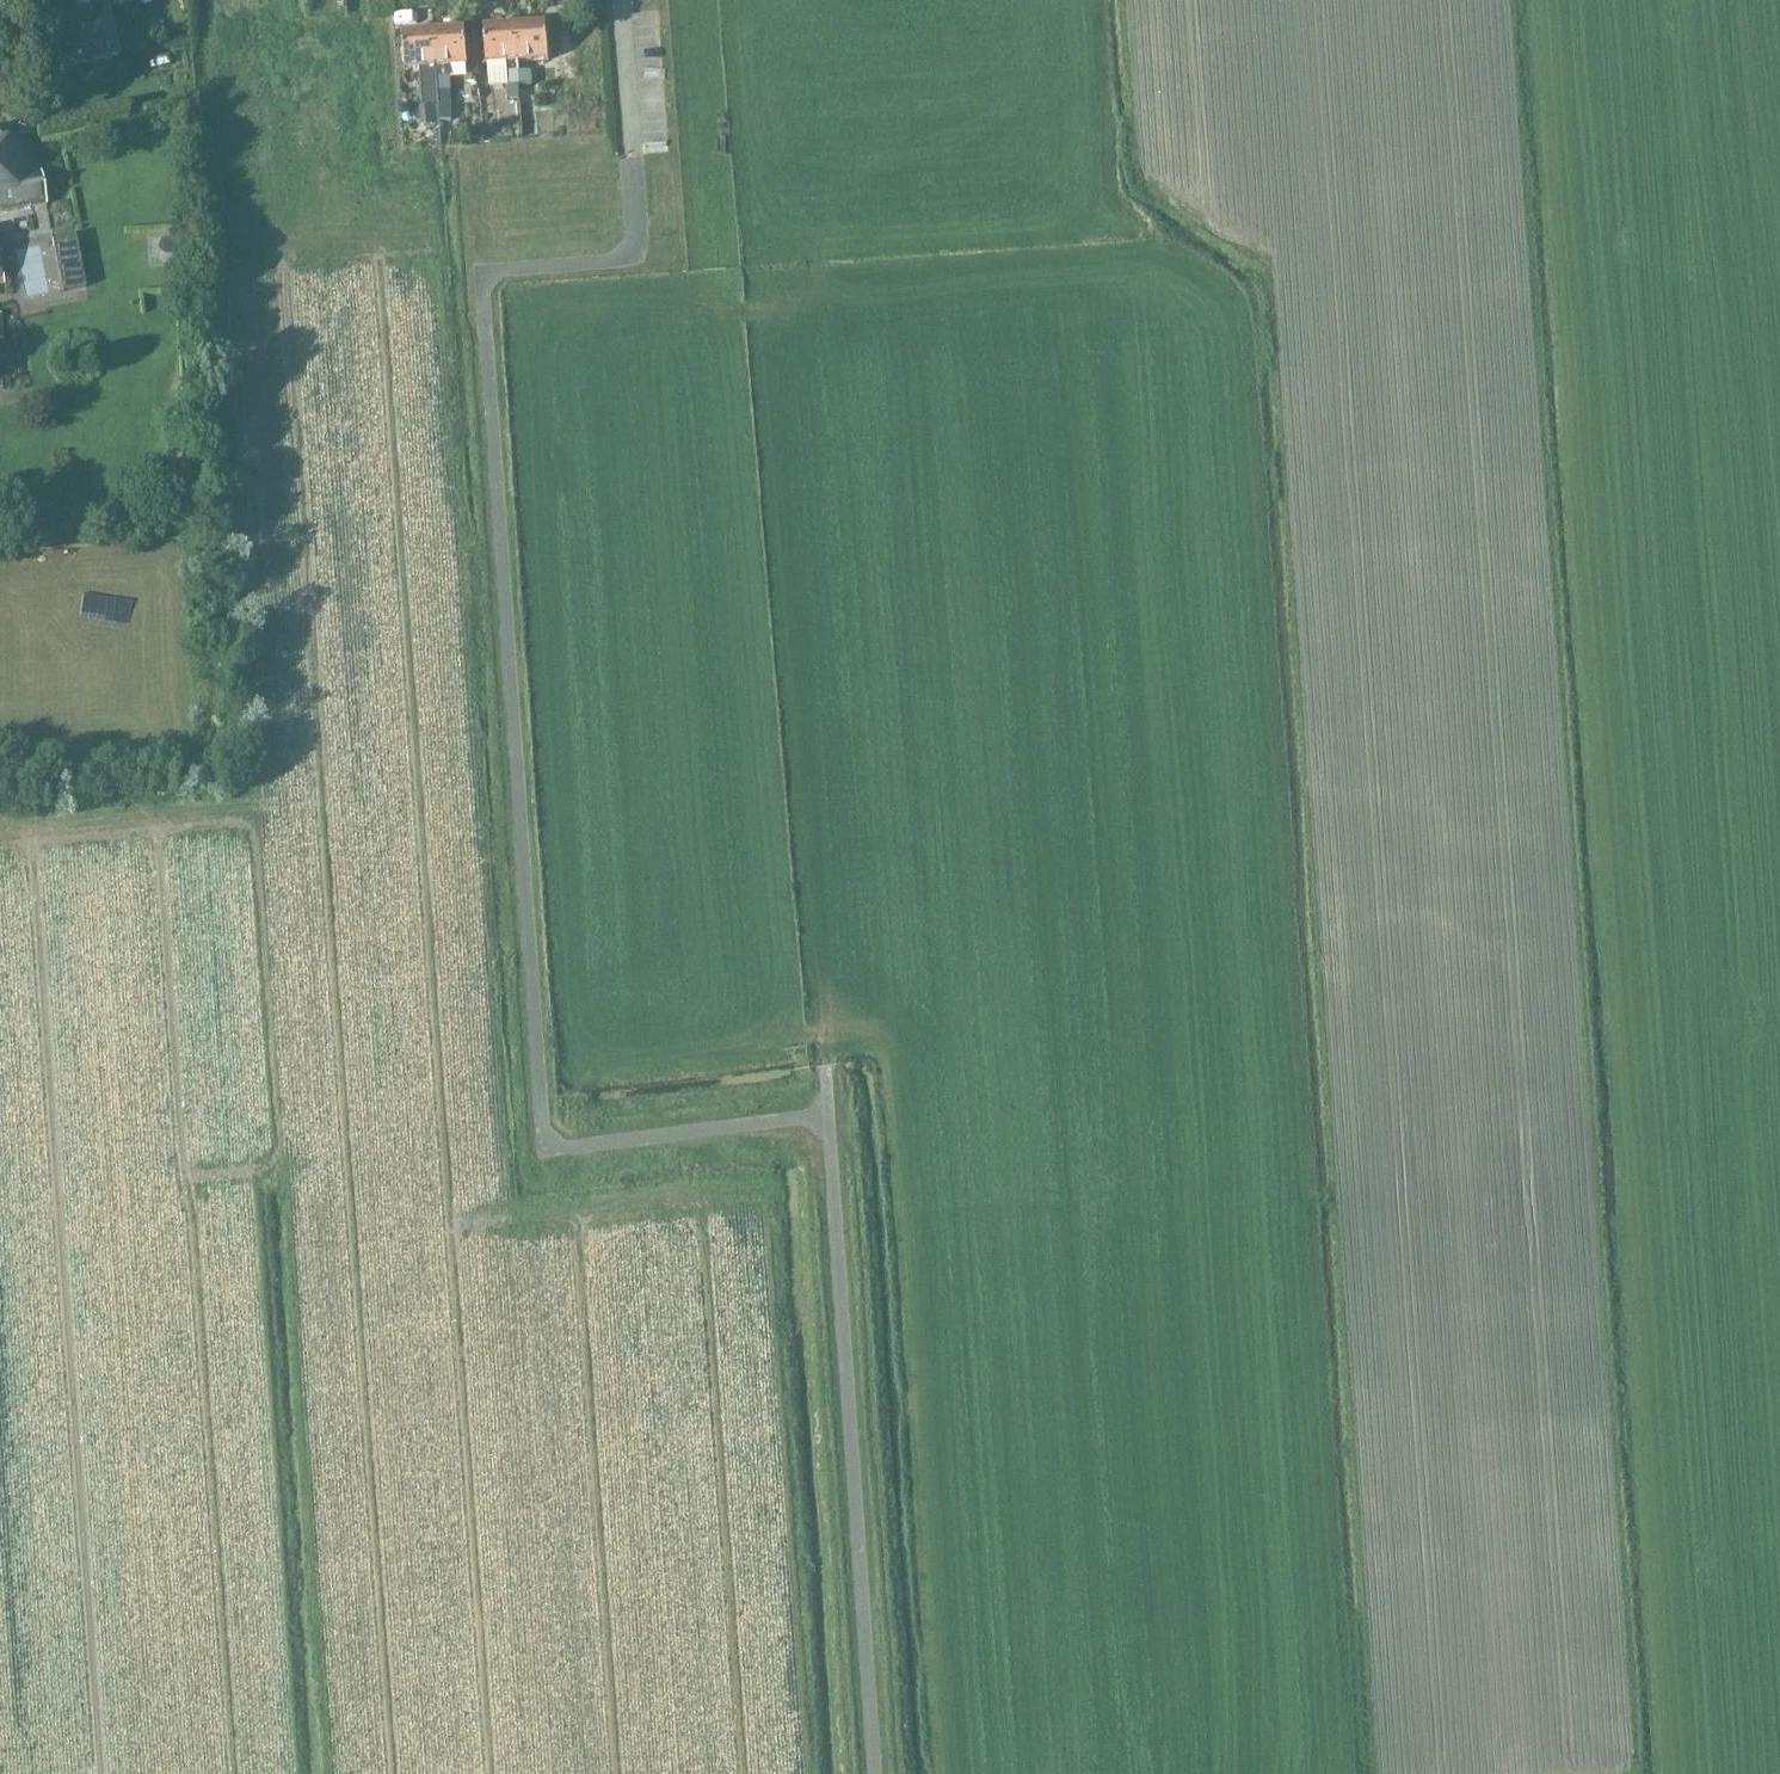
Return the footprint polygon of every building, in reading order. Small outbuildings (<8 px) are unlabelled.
[(69,69),(119,56),(106,7),(57,20),(69,69)] [(546,24),(514,26),(519,86),(520,98),(532,97),(531,85),(530,61),(549,60),(546,24)] [(519,86),(514,26),(484,28),(486,64),(505,63),(507,87),(519,86)] [(465,29),(434,31),(439,101),(437,102),(437,106),(449,105),(448,91),(450,91),(448,67),(467,65),(465,29)] [(439,101),(434,31),(402,34),(405,70),(424,68),(426,92),(426,102),(437,102),(439,101)] [(59,112),(52,110),(46,114),(45,122),(49,128),(56,129),(62,125),(63,118),(59,112)] [(30,208),(47,205),(32,134),(0,141),(0,214),(30,208)] [(48,286),(69,284),(62,232),(41,234),(48,286)]
